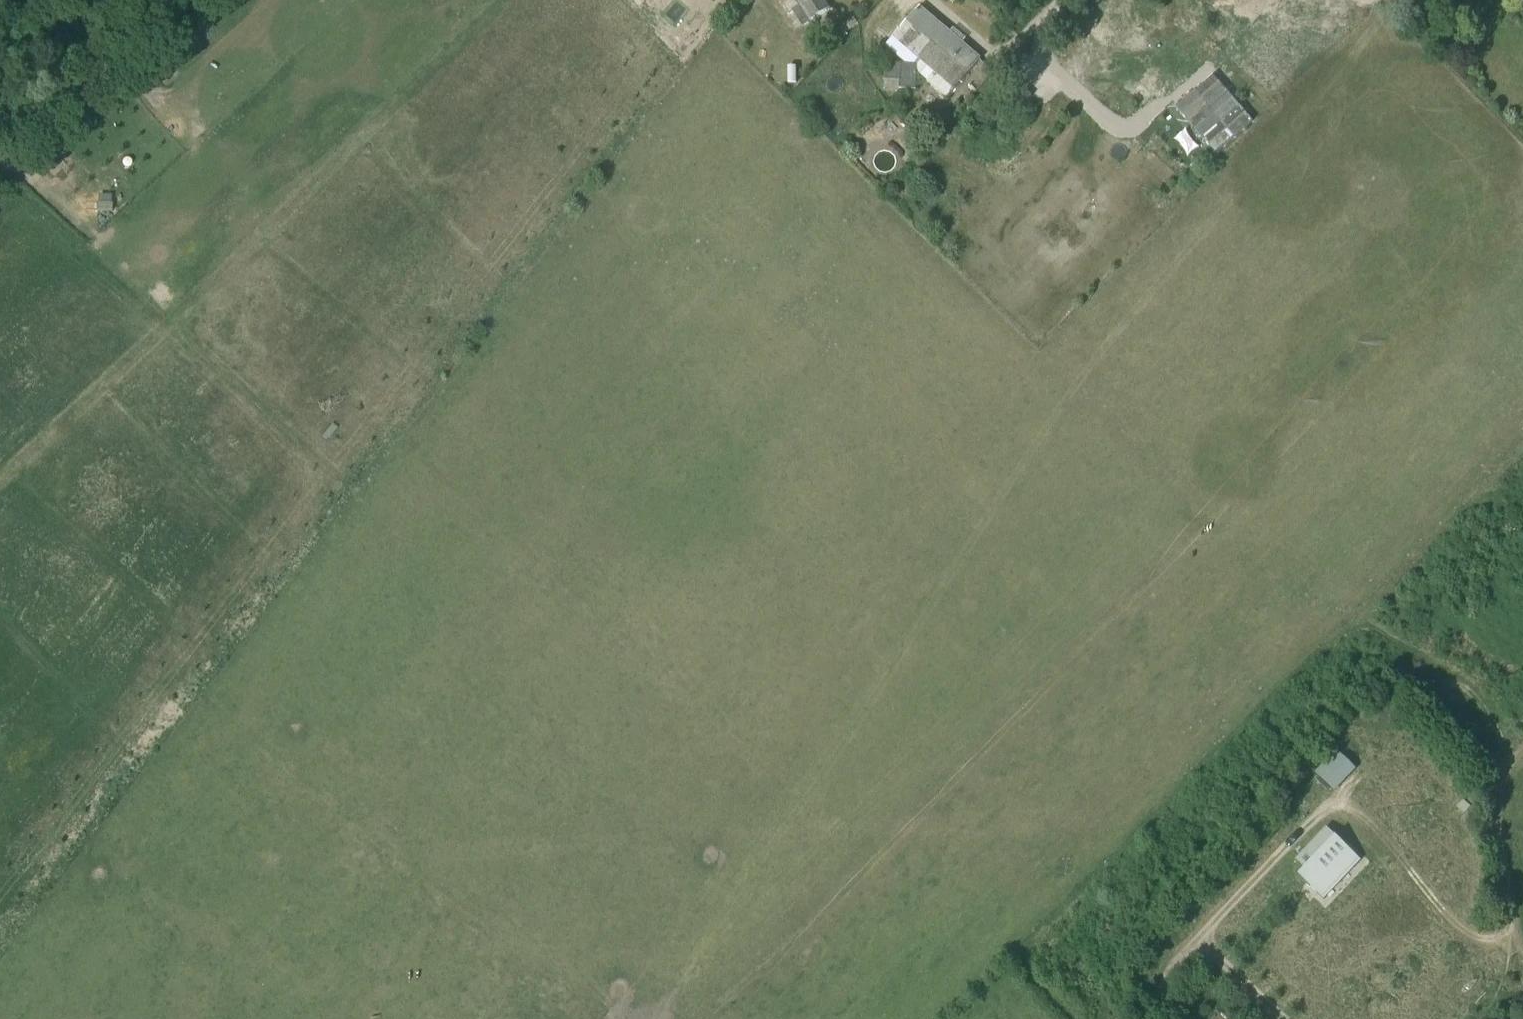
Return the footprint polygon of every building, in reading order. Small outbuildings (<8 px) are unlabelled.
[(804,19),(829,22),(831,0),(806,0),(804,19)] [(981,61),(920,8),(895,37),(935,72),(926,82),(946,99),(981,61)] [(916,90),(917,66),(917,65),(886,63),(884,81),(900,82),(900,89),(916,90)] [(910,160),(924,146),(919,141),(906,155),(910,160)] [(96,204),(96,211),(112,212),(112,204),(111,204),(98,204),(96,204)] [(1326,761),(1315,773),(1335,791),(1346,780),(1326,761)] [(1464,801),(1458,808),(1465,814),(1472,807),(1464,801)] [(1326,828),(1295,861),(1305,870),(1298,876),(1324,900),(1325,899),(1318,892),(1327,883),(1331,886),(1350,865),(1354,869),(1361,861),(1326,828)]
